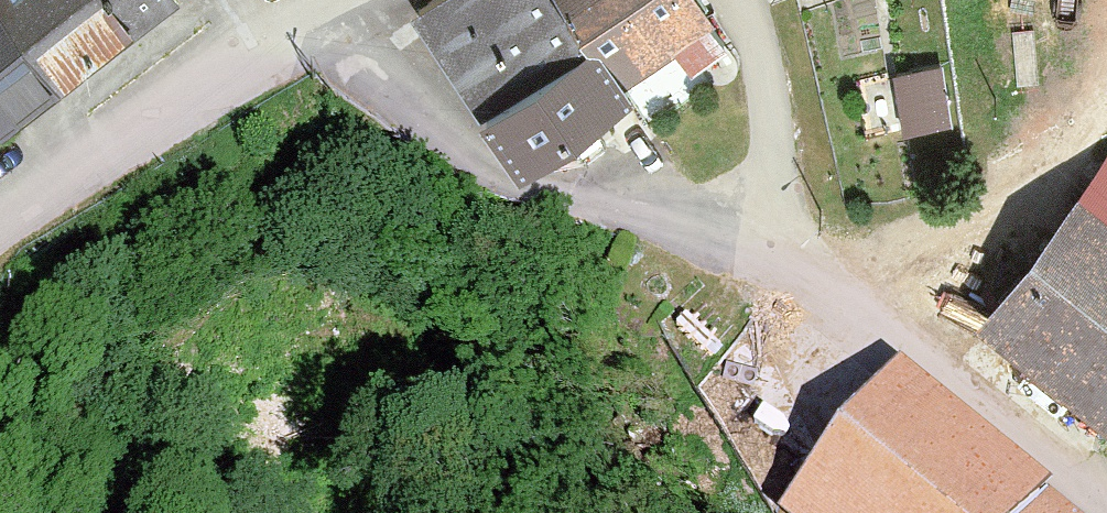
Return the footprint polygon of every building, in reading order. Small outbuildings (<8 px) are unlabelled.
[(1,129),(170,0),(0,0),(0,128),(1,129)] [(518,166),(626,96),(617,82),(677,44),(693,68),(730,44),(701,0),(418,0),(413,4),(518,166)] [(942,61),(915,64),(921,125),(948,122),(942,61)] [(1106,422),(1106,152),(974,315),(1106,422)] [(785,512),(1068,512),(1046,496),(1051,489),(901,369),(785,512)]
